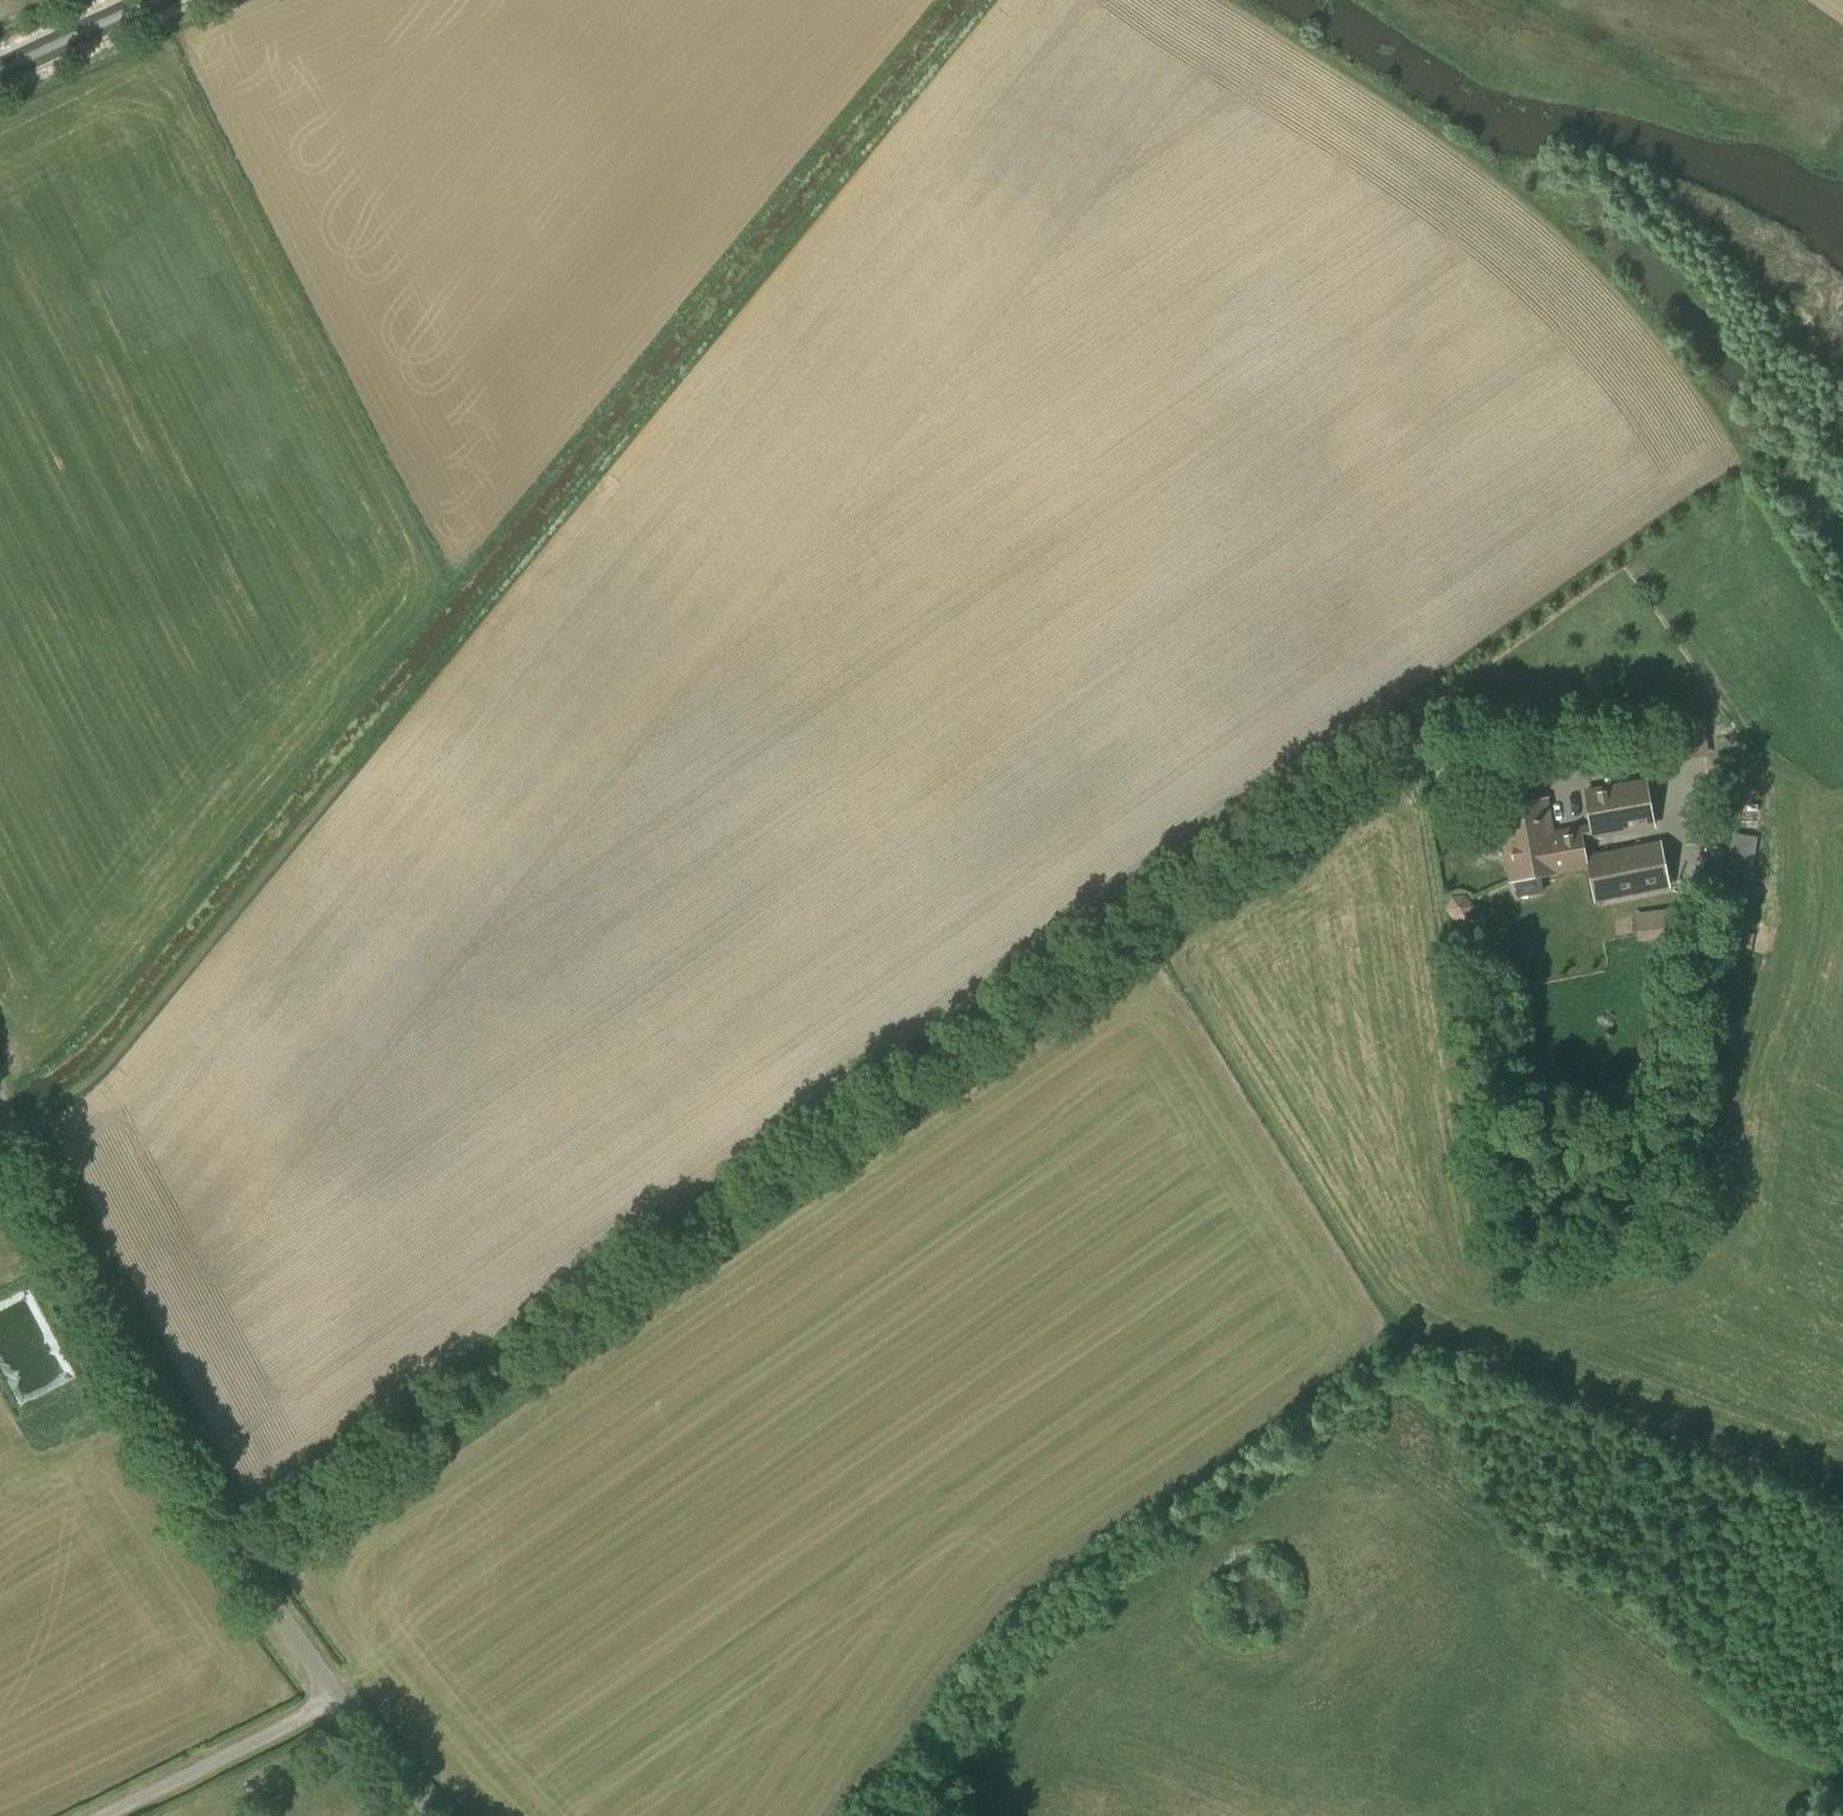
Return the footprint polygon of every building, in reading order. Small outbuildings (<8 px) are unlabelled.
[(1670,758),(1704,754),(1700,727),(1667,732),(1670,758)] [(1580,824),(1583,839),(1654,826),(1656,826),(1647,780),(1574,794),(1580,825),(1580,824)] [(1587,858),(1583,839),(1580,824),(1580,825),(1551,830),(1546,798),(1500,806),(1513,879),(1588,866),(1587,858)] [(1757,873),(1759,832),(1734,830),(1732,871),(1757,873)] [(1588,866),(1589,866),(1595,902),(1617,897),(1664,887),(1670,886),(1662,844),(1587,858),(1588,866)] [(1642,935),(1671,931),(1668,913),(1640,917),(1642,935)]
